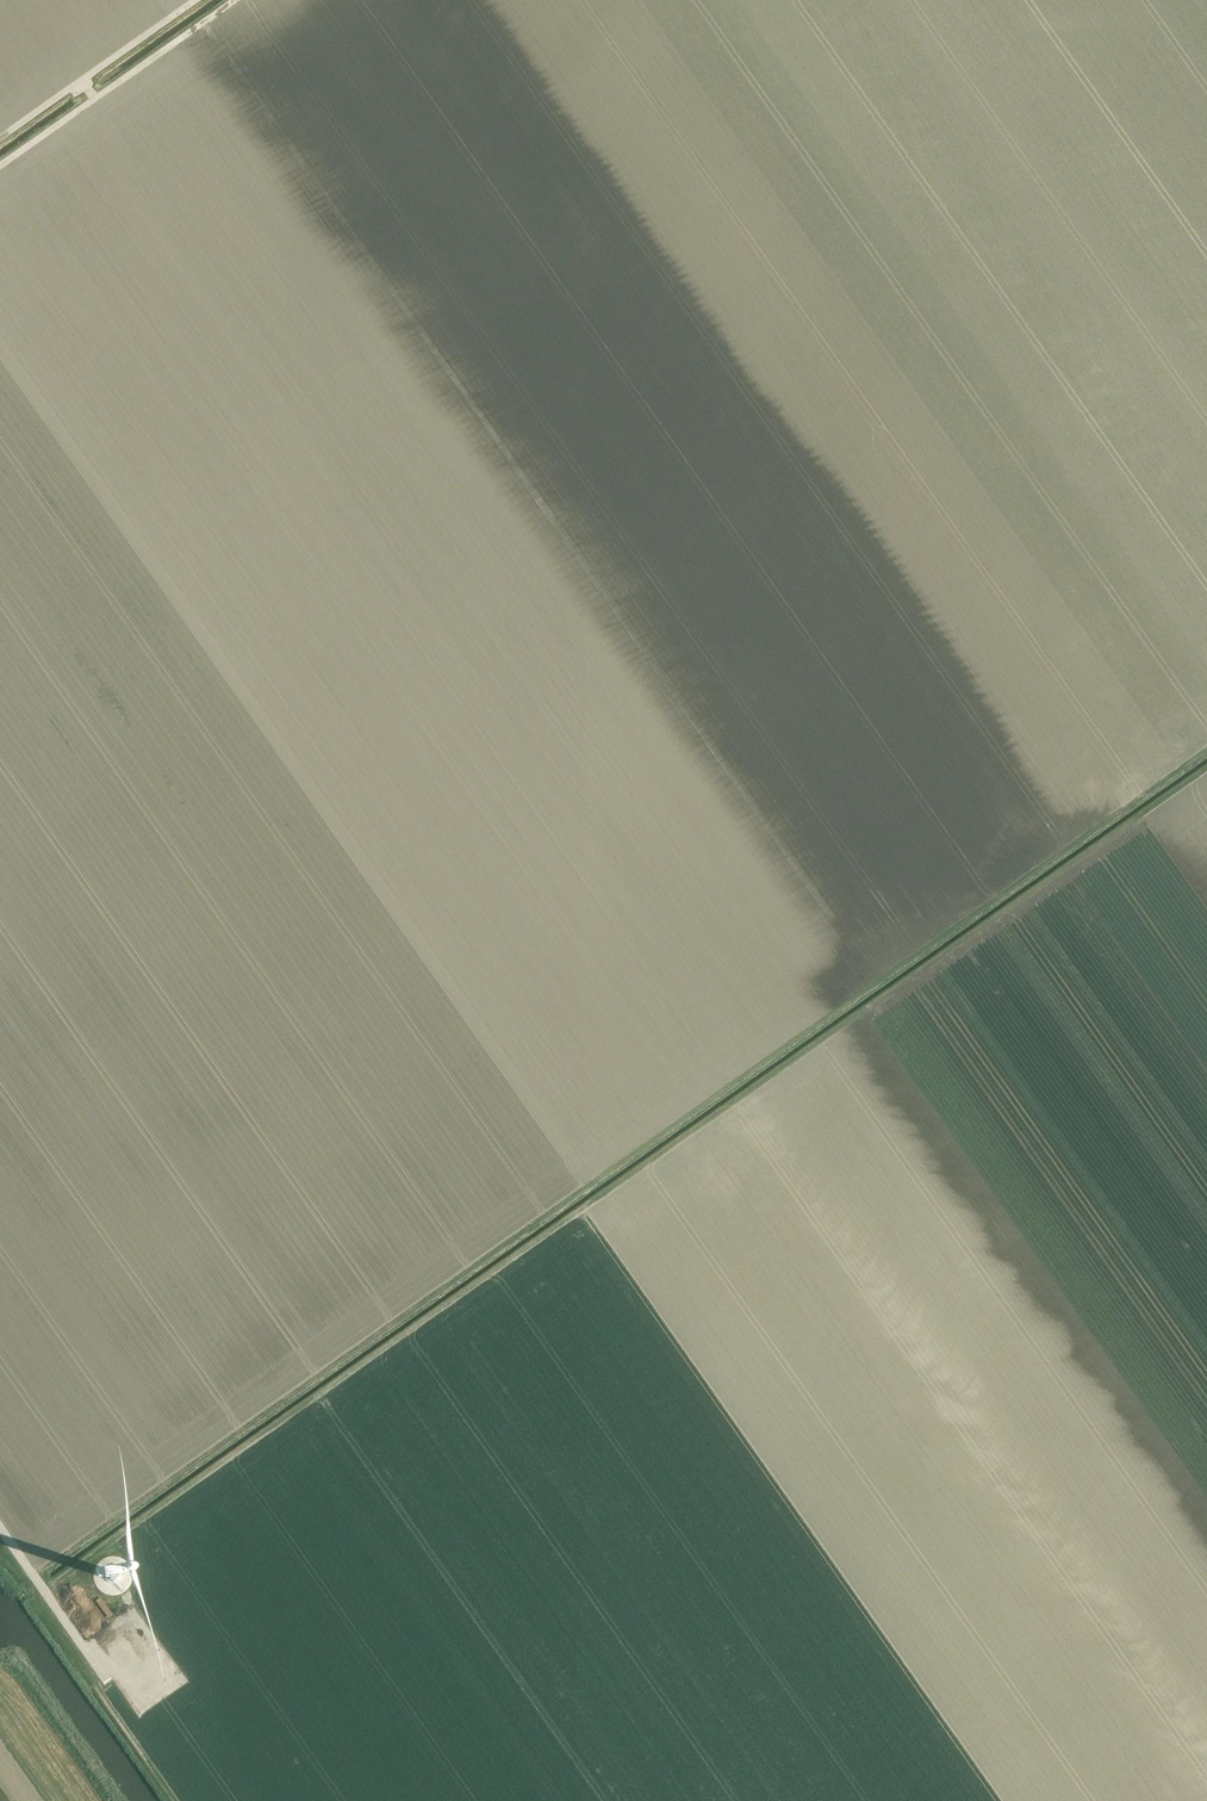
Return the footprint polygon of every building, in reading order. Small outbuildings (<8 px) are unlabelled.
[(108,1575),(108,1576),(108,1577),(108,1578),(109,1579),(110,1580),(111,1581),(112,1581),(113,1581),(114,1581),(115,1581),(116,1581),(117,1580),(117,1579),(118,1579),(118,1578),(119,1577),(119,1576),(119,1575),(118,1574),(118,1573),(117,1572),(117,1571),(116,1571),(115,1571),(114,1570),(113,1570),(112,1571),(111,1571),(110,1572),(109,1572),(109,1573),(108,1574),(108,1575)]
